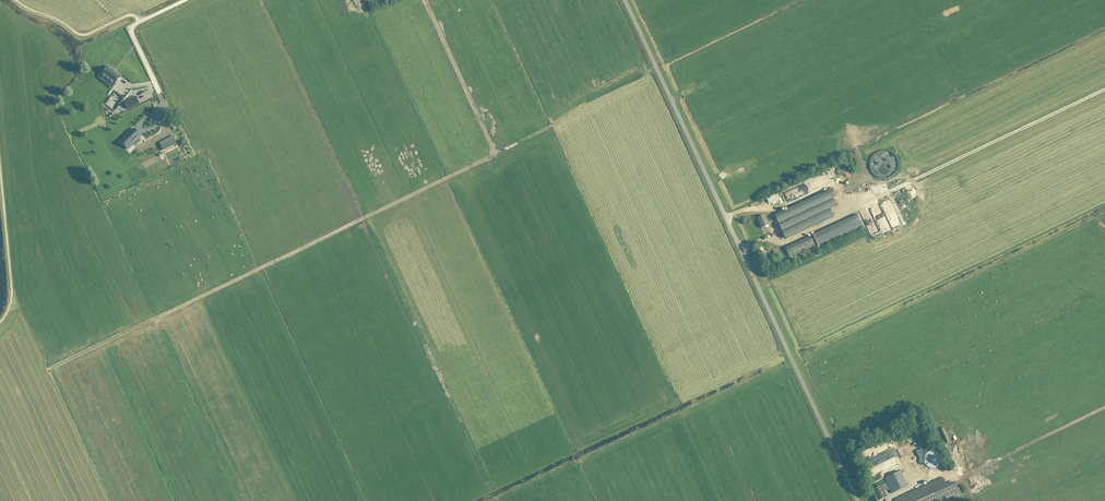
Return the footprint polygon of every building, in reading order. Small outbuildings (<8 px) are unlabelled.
[(108,67),(101,76),(114,86),(121,77),(108,67)] [(124,102),(127,109),(139,104),(135,97),(124,102)] [(157,124),(156,124),(150,113),(143,117),(154,137),(162,133),(157,124)] [(133,129),(121,142),(128,149),(133,145),(136,148),(144,140),(133,129)] [(168,144),(166,140),(159,144),(163,150),(177,143),(175,141),(168,144)] [(765,216),(758,219),(762,229),(770,225),(769,224),(775,222),(776,222),(776,223),(779,230),(781,229),(785,239),(833,217),(830,209),(836,206),(829,192),(823,195),(767,220),(765,216)] [(887,216),(890,223),(898,221),(896,214),(887,216)] [(859,215),(815,235),(821,248),(865,228),(859,215)] [(811,237),(785,248),(789,257),(815,246),(811,237)] [(919,436),(922,433),(915,427),(912,430),(919,436)] [(926,439),(906,444),(908,452),(928,448),(926,439)] [(938,453),(936,452),(935,451),(933,451),(932,451),(930,452),(928,452),(927,453),(926,454),(925,455),(924,457),(924,459),(924,461),(924,463),(925,464),(926,466),(927,467),(928,468),(930,468),(932,468),(933,468),(934,468),(936,468),(937,467),(939,466),(940,464),(941,462),(941,461),(941,459),(941,458),(941,457),(940,455),(939,454),(938,453)] [(887,496),(884,492),(890,489),(892,494),(907,487),(900,471),(885,479),(887,483),(881,485),(873,489),(879,500),(887,496)] [(894,500),(895,500),(950,500),(957,497),(961,496),(955,482),(950,485),(949,481),(945,483),(942,477),(932,482),(929,484),(905,495),(894,500)]
